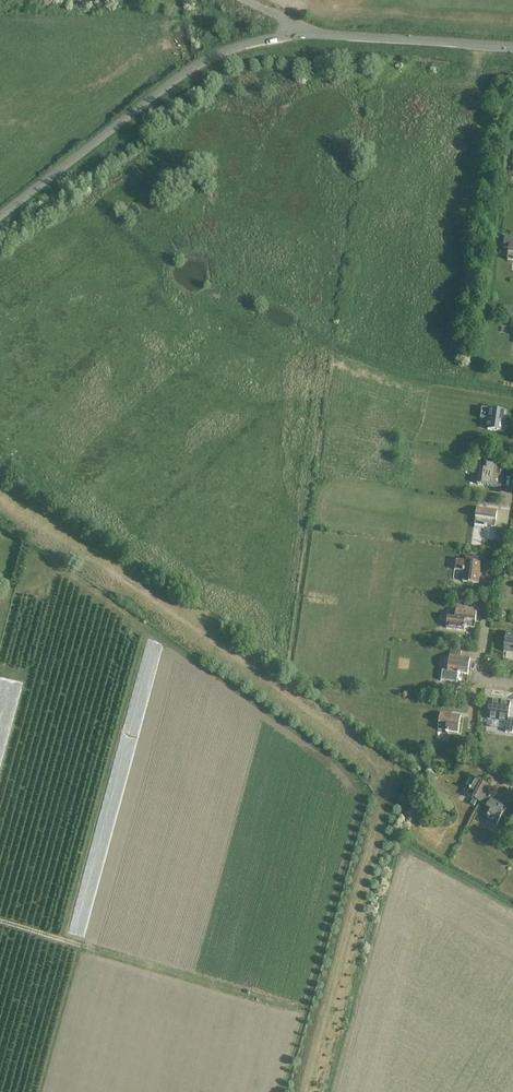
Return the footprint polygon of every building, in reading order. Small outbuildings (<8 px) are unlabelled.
[(483,408),(481,419),(489,420),(487,430),(504,432),(507,412),(490,409),(483,408)] [(481,464),(478,484),(484,485),(500,487),(503,467),(487,465),(481,464)] [(495,527),(497,511),(477,508),(474,525),(474,528),(484,529),(485,527),(487,527),(487,526),(495,527)] [(478,584),(481,563),(456,560),(455,570),(463,571),(462,582),(478,584)] [(466,628),(466,627),(474,628),(477,612),(462,610),(462,604),(457,603),(455,616),(448,615),(446,628),(464,631),(465,628),(466,628)] [(506,633),(504,649),(512,650),(512,634),(506,633)] [(458,682),(460,674),(468,675),(470,659),(460,657),(461,652),(450,650),(447,672),(446,680),(458,682)] [(490,700),(487,719),(507,722),(508,722),(510,702),(490,700)] [(458,733),(461,716),(440,713),(438,730),(446,731),(446,732),(448,733),(447,734),(458,736),(458,733)] [(461,792),(473,799),(470,804),(474,806),(477,801),(484,805),(488,798),(485,796),(490,787),(470,776),(461,792)] [(488,798),(484,805),(487,806),(483,814),(489,817),(486,822),(496,828),(498,822),(506,808),(488,798)]
